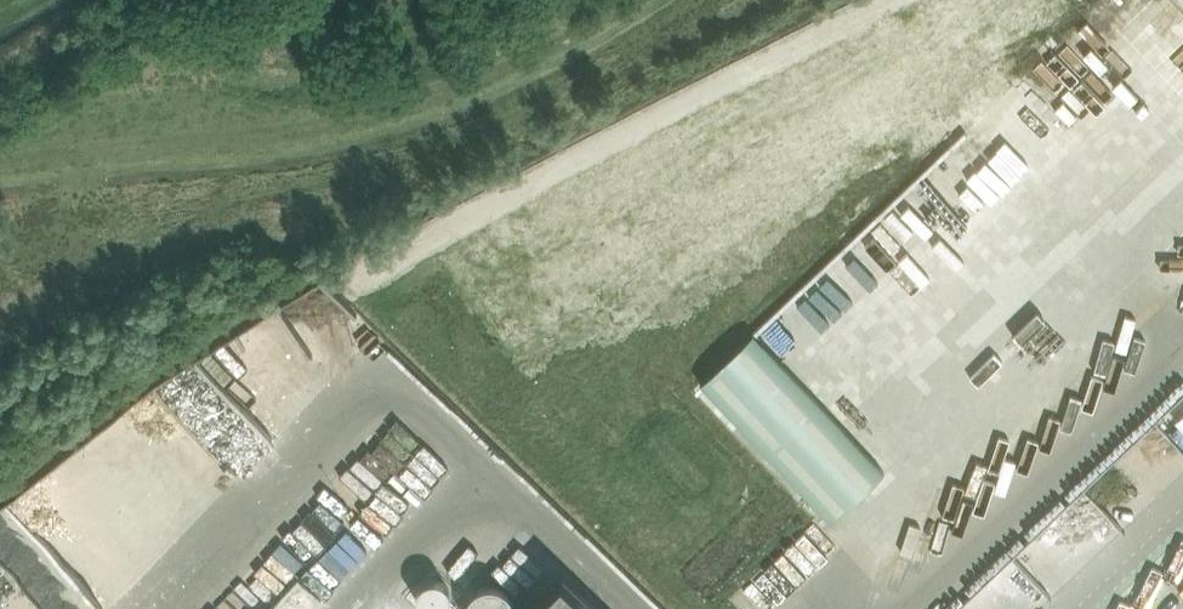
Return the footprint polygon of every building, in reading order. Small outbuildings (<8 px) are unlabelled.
[(1155,420),(1182,449),(1182,394),(1155,420)] [(846,470),(858,460),(840,440),(828,451),(846,470)] [(956,608),(1037,608),(1125,528),(1088,487),(956,608)] [(1182,537),(1172,569),(1182,573),(1182,537)] [(561,575),(529,608),(596,608),(561,575)] [(515,607),(515,605),(514,603),(514,601),(513,599),(512,597),(511,595),(508,592),(507,590),(503,588),(500,586),(498,585),(494,584),(489,584),(487,584),(483,585),(481,586),(479,587),(476,589),(474,590),(471,593),(470,595),(469,597),(468,599),(467,601),(467,603),(466,605),(466,607),(466,608),(515,608),(515,607)]
